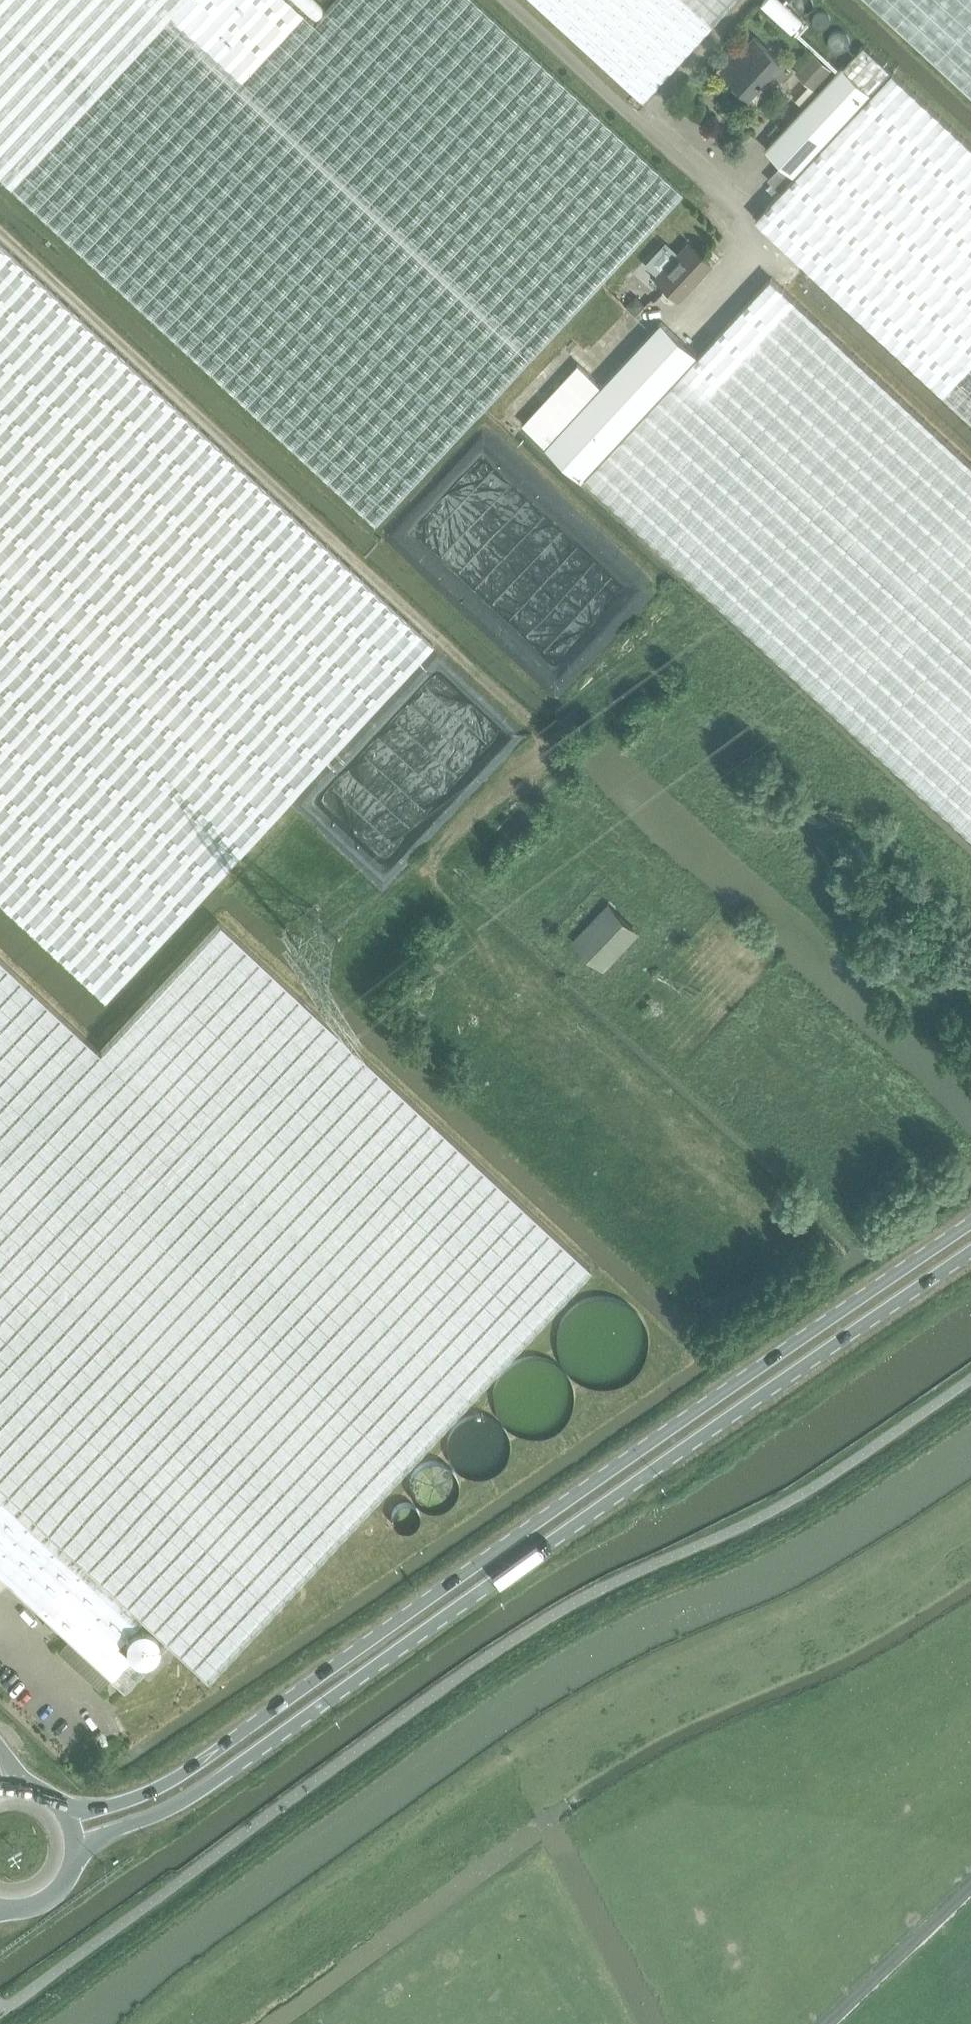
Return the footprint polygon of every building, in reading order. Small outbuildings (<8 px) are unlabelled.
[(313,23),(301,11),(240,77),(169,12),(180,0),(0,0),(0,175),(11,185),(377,523),(683,192),(475,0),(334,0),(313,23)] [(169,12),(240,77),(301,11),(289,0),(180,0),(169,12)] [(644,101),(736,0),(535,0),(644,101)] [(957,76),(970,89),(970,0),(874,0),(957,76)] [(779,80),(789,68),(754,37),(727,66),(726,65),(722,70),(750,96),(761,84),(762,85),(765,82),(763,80),(771,72),(779,80)] [(766,147),(783,163),(769,178),(782,190),(893,72),(864,45),(844,66),(843,66),(766,147)] [(815,87),(832,69),(814,53),(798,70),(815,87)] [(893,72),(782,190),(756,217),(794,253),(970,418),(970,145),(893,72)] [(108,998),(435,645),(0,242),(0,899),(108,998)] [(688,243),(682,249),(656,276),(678,298),(683,293),(710,263),(688,243)] [(587,475),(858,726),(970,831),(970,454),(858,349),(785,281),(776,272),(710,342),(698,356),(587,475)] [(662,319),(639,343),(600,384),(577,364),(522,423),(545,443),(583,479),(698,356),(662,319)] [(639,935),(631,927),(613,910),(607,904),(566,947),(576,957),(582,951),(604,971),(639,935)] [(206,1680),(591,1270),(222,924),(102,1052),(0,957),(0,1574),(36,1607),(61,1580),(149,1662),(167,1643),(206,1680)] [(612,1341),(612,1340),(612,1334),(610,1329),(608,1324),(604,1319),(598,1314),(594,1311),(588,1309),(582,1308),(575,1308),(570,1310),(564,1312),(559,1316),(554,1321),(550,1327),(548,1334),(548,1338),(548,1344),(549,1351),(551,1356),(556,1363),(561,1367),(567,1370),(570,1371),(578,1373),(584,1373),(591,1371),(598,1367),(603,1363),(606,1359),(610,1352),(612,1347),(612,1341)] [(561,1397),(561,1396),(560,1390),(558,1384),(555,1378),(551,1373),(545,1368),(540,1366),(533,1364),(526,1364),(519,1365),(514,1367),(509,1370),(504,1375),(501,1379),(498,1384),(496,1390),(496,1397),(497,1403),(498,1409),(501,1414),(505,1419),(511,1424),(516,1426),(523,1428),(529,1428),(534,1428),(540,1426),(545,1424),(551,1419),(555,1414),(558,1409),(560,1403),(561,1397)] [(508,1447),(507,1440),(506,1436),(503,1430),(500,1425),(494,1420),(490,1418),(484,1415),(478,1414),(471,1415),(464,1416),(458,1419),(454,1423),(449,1428),(446,1433),(444,1439),(443,1446),(444,1452),(445,1458),(448,1464),(452,1469),(457,1473),(462,1476),(466,1478),(474,1479),(480,1479),(487,1477),(493,1474),(499,1469),(502,1465),(506,1459),(507,1453),(508,1447)] [(457,1498),(457,1497),(457,1491),(455,1485),(452,1479),(448,1475),(442,1470),(436,1467),(430,1465),(423,1465),(415,1466),(411,1468),(407,1470),(402,1475),(398,1479),(395,1486),(393,1492),(392,1498),(393,1504),(395,1510),(398,1515),(402,1520),(407,1525),(413,1527),(419,1529),(425,1530),(430,1529),(437,1527),(442,1525),(448,1520),(452,1515),(455,1510),(457,1504),(457,1498)] [(36,1607),(70,1639),(59,1651),(99,1689),(111,1676),(124,1688),(142,1669),(149,1662),(61,1580),(36,1607)]
